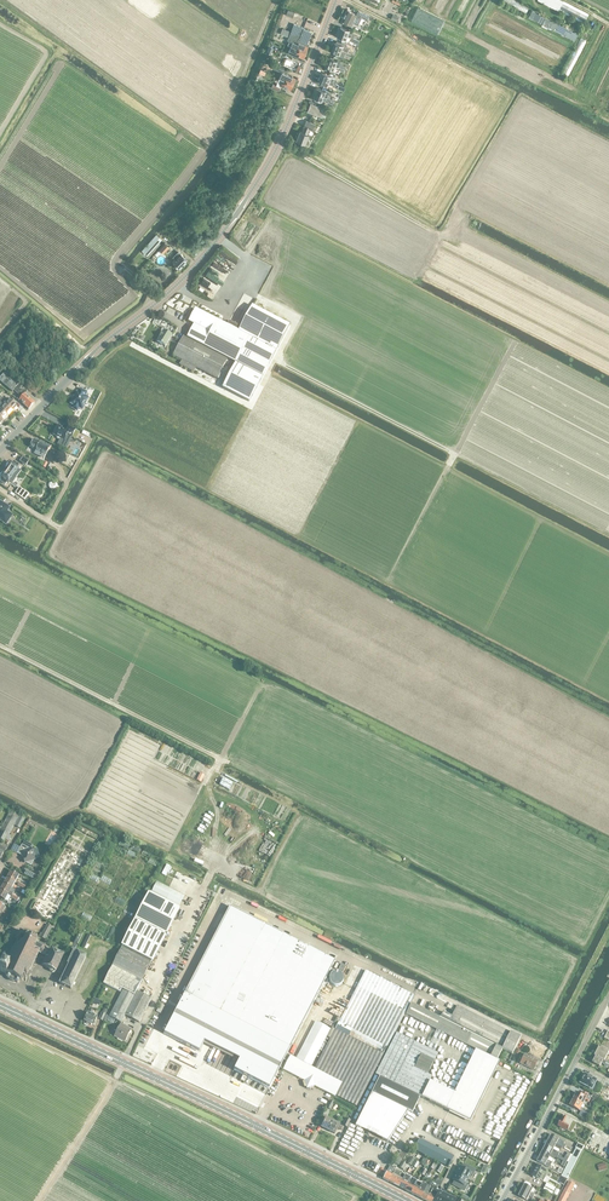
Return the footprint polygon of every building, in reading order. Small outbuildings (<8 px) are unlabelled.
[(583,23),(589,14),(563,0),(563,1),(562,0),(539,0),(558,10),(583,23)] [(407,20),(434,31),(441,17),(414,5),(407,20)] [(286,15),(292,17),(295,12),(288,9),(286,15)] [(347,9),(342,20),(352,25),(353,22),(358,25),(364,13),(358,10),(356,14),(347,9)] [(528,17),(574,41),(578,34),(532,10),(528,17)] [(368,19),(364,27),(389,39),(393,31),(368,19)] [(306,51),(309,44),(306,42),(310,31),(303,29),(304,28),(294,24),(291,32),(282,28),(280,34),(289,37),(288,40),(292,42),(291,45),(306,51)] [(360,40),(361,37),(354,35),(354,34),(349,32),(349,30),(340,26),(338,31),(358,39),(360,40)] [(346,39),(357,43),(358,39),(338,31),(336,36),(345,40),(346,39)] [(333,47),(348,52),(349,49),(346,47),(347,44),(337,41),(336,42),(335,42),(333,47)] [(303,58),(306,51),(291,45),(289,49),(288,48),(286,53),(290,55),(291,53),(303,58)] [(348,52),(333,47),(331,52),(340,55),(341,52),(350,56),(351,54),(348,52)] [(340,62),(329,57),(327,62),(344,68),(345,69),(346,66),(340,64),(340,62)] [(325,67),(333,70),(338,72),(339,69),(343,71),(345,72),(346,69),(345,69),(344,68),(327,62),(325,67)] [(279,78),(293,84),(295,79),(292,78),(292,77),(282,72),(279,78)] [(337,81),(336,80),(334,79),(335,77),(332,76),(323,72),(321,77),(338,84),(342,85),(343,82),(338,80),(337,81)] [(332,84),(334,85),(337,86),(338,84),(321,77),(319,82),(328,85),(329,83),(332,84)] [(293,84),(279,78),(276,85),(273,84),(271,87),(279,91),(280,87),(281,86),(287,88),(287,87),(291,89),(293,84)] [(328,92),(317,87),(315,92),(333,100),(334,97),(328,94),(328,92)] [(334,100),(333,100),(315,92),(313,97),(315,98),(314,100),(321,103),(323,98),(328,101),(328,102),(332,104),(334,100)] [(324,112),(325,109),(311,103),(307,111),(322,117),(322,115),(325,116),(326,113),(324,112)] [(309,140),(307,139),(309,135),(308,134),(309,130),(312,131),(315,124),(306,120),(304,127),(302,132),(300,131),(296,140),(305,144),(307,144),(308,144),(309,143),(309,141),(309,140)] [(154,237),(142,250),(149,257),(160,244),(159,243),(162,239),(156,234),(154,237)] [(163,253),(169,247),(164,242),(158,249),(163,253)] [(175,259),(173,262),(179,269),(188,261),(182,255),(181,254),(178,251),(173,257),(175,259)] [(183,336),(173,356),(182,361),(179,365),(194,373),(196,368),(217,379),(217,378),(228,359),(235,363),(235,364),(225,382),(222,388),(249,402),(269,363),(289,325),(251,305),(240,327),(229,321),(227,325),(195,308),(188,321),(193,324),(187,338),(183,336)] [(157,342),(166,347),(172,336),(164,331),(162,334),(161,334),(159,337),(160,337),(157,342)] [(24,393),(26,390),(19,384),(5,372),(3,375),(2,374),(0,376),(0,377),(1,378),(0,378),(0,381),(12,391),(14,390),(16,392),(20,396),(18,399),(17,398),(17,399),(19,401),(19,402),(20,401),(28,409),(29,409),(35,402),(24,393)] [(73,399),(71,404),(74,405),(72,409),(77,411),(80,406),(83,408),(88,398),(85,396),(87,393),(80,389),(74,399),(73,399)] [(12,412),(17,407),(7,398),(5,400),(2,397),(1,397),(0,396),(0,400),(12,412)] [(12,412),(0,400),(0,405),(0,406),(0,409),(0,410),(8,417),(12,412)] [(67,436),(68,435),(72,437),(76,430),(69,427),(67,430),(58,426),(54,434),(57,436),(57,438),(60,439),(61,438),(64,440),(67,436)] [(34,453),(39,456),(45,459),(46,456),(51,448),(40,442),(39,443),(33,440),(30,446),(36,450),(36,451),(34,453)] [(19,462),(26,466),(29,462),(22,457),(19,462)] [(6,485),(7,483),(9,484),(10,482),(13,484),(22,471),(17,468),(19,465),(14,461),(12,464),(11,463),(0,478),(2,479),(0,481),(6,485)] [(0,503),(0,520),(6,524),(11,515),(6,512),(8,508),(0,503)] [(229,789),(233,782),(223,777),(220,784),(229,789)] [(19,815),(10,810),(0,829),(0,830),(2,831),(0,835),(0,840),(4,842),(5,839),(9,841),(12,836),(9,835),(19,815)] [(20,829),(25,818),(20,815),(14,826),(20,829)] [(22,845),(17,853),(23,856),(24,858),(23,859),(25,863),(26,863),(31,865),(34,860),(35,860),(35,859),(40,857),(37,848),(32,850),(32,849),(31,850),(22,845)] [(166,863),(152,890),(181,904),(194,878),(166,863)] [(36,875),(26,870),(24,874),(34,879),(36,875)] [(11,871),(7,877),(16,882),(17,879),(19,880),(21,877),(11,871)] [(4,884),(14,890),(16,887),(13,886),(16,882),(7,877),(4,884)] [(4,884),(0,890),(9,894),(10,891),(13,893),(14,890),(4,884)] [(9,894),(0,890),(0,898),(5,901),(9,894)] [(150,894),(103,984),(121,993),(109,1016),(106,1015),(104,1019),(108,1021),(110,1017),(121,1023),(125,1015),(127,1016),(139,1023),(151,999),(136,991),(179,908),(150,894)] [(230,906),(183,996),(164,1033),(199,1052),(204,1042),(239,1060),(234,1070),(269,1088),(280,1068),(283,1070),(304,1081),(306,1089),(315,1086),(335,1097),(336,1095),(356,1106),(383,1054),(387,1047),(414,996),(365,970),(335,1029),(315,1068),(296,1059),(287,1054),(335,961),(230,906)] [(90,920),(92,915),(84,912),(81,917),(90,920)] [(5,960),(4,964),(3,964),(0,970),(0,971),(6,974),(6,976),(6,978),(8,978),(8,979),(9,980),(11,981),(11,982),(12,982),(13,982),(14,982),(15,982),(16,982),(17,983),(19,982),(20,980),(21,980),(22,980),(23,980),(24,979),(26,980),(26,979),(28,980),(29,978),(27,977),(27,976),(29,977),(30,976),(31,974),(31,972),(30,972),(33,966),(32,966),(33,965),(34,965),(33,965),(34,963),(35,964),(37,961),(35,960),(36,958),(37,959),(37,958),(36,958),(39,953),(46,956),(49,951),(44,949),(46,946),(43,944),(45,940),(52,927),(47,924),(42,933),(41,933),(38,939),(37,937),(37,936),(36,936),(31,933),(30,933),(30,932),(30,931),(28,930),(28,931),(24,929),(22,933),(21,932),(18,933),(14,942),(15,943),(14,947),(13,947),(13,949),(12,949),(10,952),(12,952),(11,954),(10,953),(10,954),(11,954),(7,961),(5,960)] [(75,949),(79,942),(84,931),(81,929),(67,958),(69,959),(82,965),(87,956),(78,952),(79,951),(75,949)] [(50,949),(49,951),(46,956),(42,966),(49,969),(50,972),(53,973),(56,972),(64,955),(63,954),(64,952),(57,949),(56,951),(52,949),(52,950),(50,949)] [(82,965),(69,959),(67,964),(69,965),(59,984),(71,989),(82,965)] [(341,964),(338,970),(343,972),(346,966),(341,964)] [(345,977),(336,970),(328,979),(337,986),(345,977)] [(411,1003),(406,1014),(497,1060),(502,1049),(512,1054),(520,1038),(457,1006),(451,1017),(443,1012),(440,1018),(411,1003)] [(94,1011),(90,1009),(88,1013),(88,1012),(84,1021),(85,1021),(84,1023),(88,1025),(89,1023),(93,1025),(97,1017),(92,1014),(94,1011)] [(330,1029),(315,1021),(296,1059),(311,1066),(330,1029)] [(132,1029),(131,1028),(121,1023),(114,1036),(125,1042),(132,1029)] [(432,1076),(428,1074),(438,1053),(396,1032),(375,1074),(380,1076),(371,1093),(412,1113),(420,1096),(422,1097),(429,1081),(432,1076)] [(596,1057),(604,1061),(608,1055),(608,1056),(608,1051),(600,1046),(595,1056),(596,1057)] [(454,1093),(429,1081),(422,1097),(421,1097),(470,1121),(500,1062),(475,1050),(454,1093)] [(533,1070),(537,1061),(524,1055),(520,1063),(533,1070)] [(596,1057),(593,1063),(600,1066),(602,1063),(604,1064),(605,1066),(607,1067),(608,1067),(608,1066),(608,1063),(604,1061),(596,1057)] [(604,1080),(590,1072),(588,1076),(585,1075),(583,1079),(583,1078),(581,1082),(581,1083),(589,1088),(593,1090),(595,1086),(594,1085),(597,1081),(602,1084),(604,1080)] [(574,1099),(573,1099),(583,1104),(585,1101),(588,1102),(591,1096),(583,1092),(581,1095),(577,1093),(575,1096),(574,1095),(573,1098),(574,1099)] [(408,1111),(371,1093),(355,1126),(388,1142),(408,1111)] [(583,1104),(573,1099),(570,1106),(579,1111),(580,1110),(582,1112),(583,1109),(581,1108),(583,1104)] [(326,1108),(331,1110),(334,1103),(330,1100),(326,1108)] [(322,1127),(328,1130),(333,1120),(334,1118),(335,1118),(336,1114),(333,1112),(331,1116),(330,1119),(326,1117),(322,1127)] [(573,1121),(564,1117),(561,1123),(560,1123),(560,1125),(560,1126),(559,1127),(568,1131),(571,1133),(574,1128),(571,1127),(571,1125),(575,1127),(577,1123),(573,1121)] [(343,1125),(347,1127),(351,1120),(346,1118),(343,1125)] [(333,1120),(328,1130),(335,1134),(337,1128),(341,1129),(343,1126),(340,1124),(333,1120)] [(548,1140),(562,1148),(564,1149),(566,1145),(562,1143),(558,1141),(559,1139),(551,1135),(548,1140)] [(414,1149),(445,1165),(448,1167),(454,1156),(419,1138),(414,1149)] [(545,1145),(553,1150),(555,1147),(561,1150),(562,1148),(548,1140),(545,1145)] [(583,1147),(578,1144),(576,1148),(568,1164),(567,1164),(561,1176),(567,1178),(583,1147)] [(556,1158),(558,1155),(552,1152),(553,1150),(545,1145),(543,1151),(556,1158)] [(401,1151),(398,1156),(394,1162),(399,1165),(402,1159),(403,1159),(406,1154),(401,1151)] [(543,1151),(540,1156),(548,1160),(550,1157),(556,1160),(556,1158),(543,1151)] [(550,1168),(552,1162),(548,1160),(540,1156),(537,1161),(545,1165),(550,1168)] [(411,1165),(415,1159),(411,1157),(407,1163),(411,1165)] [(423,1158),(419,1165),(423,1168),(428,1161),(423,1158)] [(440,1173),(444,1167),(438,1164),(434,1170),(440,1173)] [(458,1169),(456,1173),(467,1179),(469,1175),(472,1176),(475,1170),(464,1164),(461,1168),(459,1167),(458,1169)] [(389,1167),(383,1179),(388,1182),(395,1170),(393,1169),(394,1167),(390,1165),(389,1167)] [(547,1175),(549,1171),(538,1166),(533,1176),(543,1182),(546,1177),(546,1176),(545,1175),(546,1174),(547,1175)] [(388,1182),(393,1185),(400,1173),(395,1170),(388,1182)] [(393,1185),(399,1188),(405,1175),(400,1173),(393,1185)] [(455,1180),(453,1185),(464,1191),(467,1184),(465,1183),(467,1179),(456,1173),(454,1177),(453,1179),(455,1180)] [(404,1191),(404,1190),(410,1178),(405,1175),(399,1188),(404,1191)] [(441,1185),(444,1178),(438,1175),(435,1183),(441,1185)] [(410,1194),(416,1181),(411,1178),(410,1178),(404,1190),(410,1194)] [(416,1181),(410,1194),(415,1196),(422,1184),(416,1181)] [(575,1184),(569,1181),(558,1200),(566,1200),(575,1184)] [(422,1183),(422,1184),(415,1196),(420,1199),(427,1186),(422,1183)] [(543,1190),(552,1194),(556,1188),(547,1183),(543,1190)] [(533,1199),(534,1195),(535,1194),(531,1192),(533,1189),(525,1184),(519,1196),(527,1200),(529,1196),(533,1199)] [(420,1199),(425,1200),(426,1200),(430,1194),(429,1194),(428,1193),(431,1187),(430,1187),(427,1186),(420,1199)] [(435,1196),(432,1195),(434,1191),(435,1192),(437,1188),(434,1186),(429,1194),(430,1194),(426,1200),(433,1200),(435,1196)] [(445,1193),(439,1191),(434,1200),(441,1200),(445,1193)]
